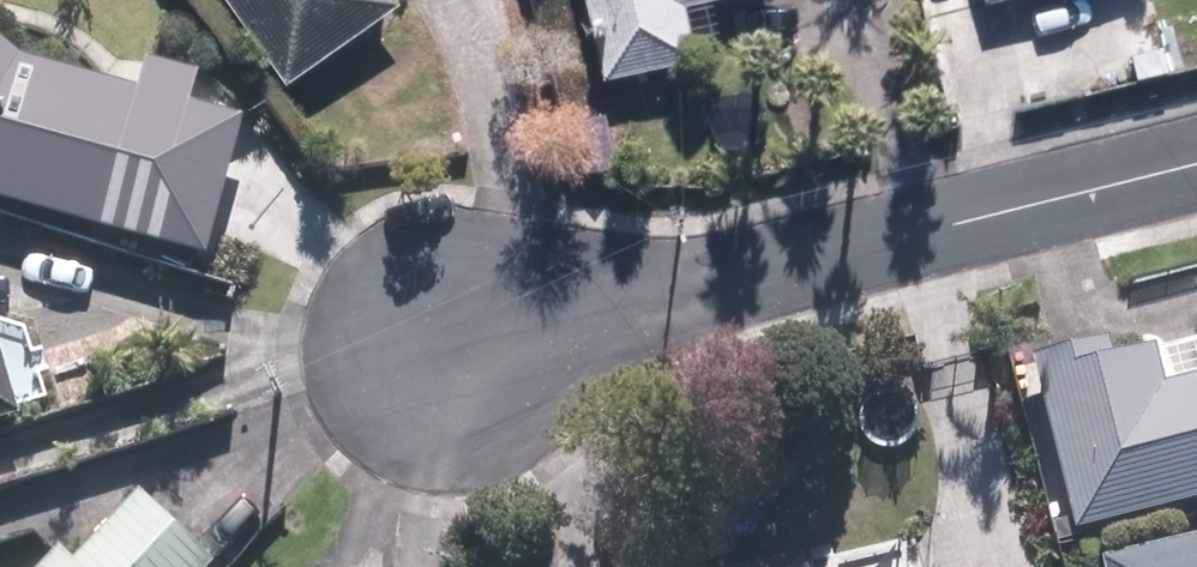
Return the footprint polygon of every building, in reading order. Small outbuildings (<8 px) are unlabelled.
[(289,74),(395,0),(236,0),(289,74)] [(606,73),(696,53),(684,0),(590,0),(606,73)] [(29,63),(0,38),(0,194),(201,254),(239,124),(113,87),(29,63)] [(22,409),(0,336),(0,415),(22,409)] [(1084,519),(1196,492),(1196,374),(1163,382),(1154,345),(1113,355),(1109,339),(1044,356),(1084,519)] [(214,563),(143,496),(77,566),(62,552),(47,566),(210,566),(214,563)] [(1111,566),(1196,566),(1196,543),(1110,562),(1111,566)] [(732,566),(806,566),(803,551),(732,566)]
